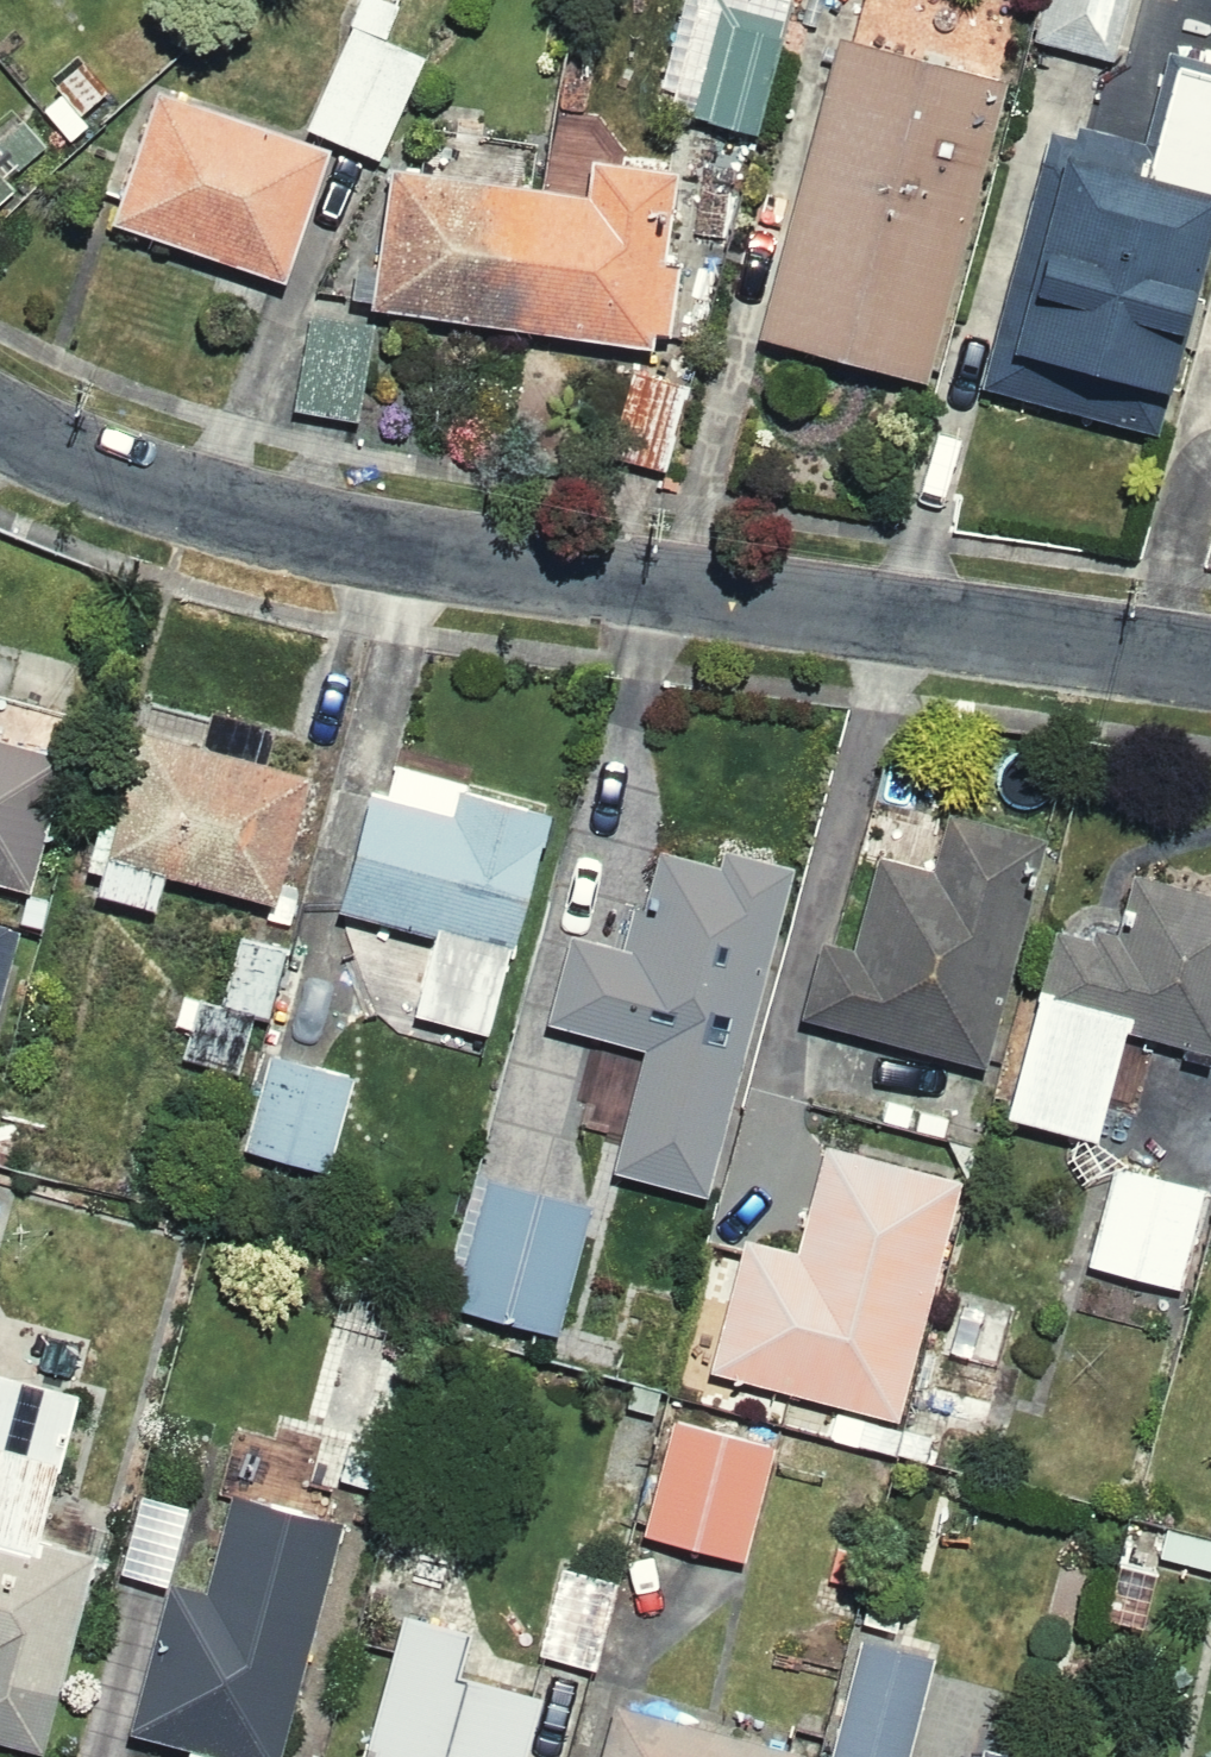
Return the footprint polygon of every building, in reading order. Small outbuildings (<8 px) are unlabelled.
[(398,0),(354,0),(293,120),(370,158),(426,46),(389,28),(402,2),(398,0)] [(784,14),(734,0),(695,0),(665,104),(752,128),(784,14)] [(1125,0),(1011,0),(1003,29),(1109,59),(1125,0)] [(915,381),(1000,68),(830,22),(745,334),(915,381)] [(1210,201),(1210,59),(1161,46),(1136,145),(1041,121),(984,345),(1163,390),(1210,201)] [(441,166),(383,158),(363,300),(668,343),(693,165),(607,153),(616,88),(542,78),(533,143),(446,131),(441,166)] [(325,142),(140,83),(97,215),(282,275),(325,142)] [(0,122),(0,201),(39,165),(0,122)] [(372,315),(292,308),(282,411),(362,418),(372,315)] [(659,471),(680,374),(613,360),(592,456),(659,471)] [(303,762),(128,722),(106,815),(81,809),(63,885),(145,904),(154,864),(273,892),(303,762)] [(21,897),(59,756),(0,740),(0,892),(21,897)] [(345,788),(315,900),(418,927),(397,1008),(488,1032),(552,796),(457,771),(445,815),(345,788)] [(945,808),(930,868),(868,852),(846,939),(815,931),(794,1017),(979,1063),(1037,831),(945,808)] [(616,941),(554,924),(529,1012),(631,1041),(598,1157),(696,1185),(788,859),(696,833),(690,856),(644,843),(616,941)] [(992,1118),(1088,1140),(1112,1035),(1204,1056),(1210,1024),(1210,891),(1101,866),(1085,937),(1035,926),(992,1118)] [(257,1014),(280,940),(241,928),(218,1002),(257,1014)] [(315,1165),(341,1071),(261,1049),(235,1143),(315,1165)] [(891,1411),(946,1167),(811,1136),(785,1252),(723,1238),(694,1367),(891,1411)] [(1176,1282),(1207,1180),(1109,1150),(1078,1253),(1176,1282)] [(575,1197),(474,1171),(441,1301),(542,1327),(575,1197)] [(987,1425),(1019,1298),(947,1280),(915,1407),(987,1425)] [(81,1396),(0,1375),(0,1745),(45,1756),(98,1558),(42,1543),(81,1396)] [(763,1437),(657,1413),(630,1530),(737,1554),(763,1437)] [(329,1517),(228,1491),(202,1586),(149,1572),(107,1729),(213,1756),(266,1756),(329,1517)] [(584,1668),(608,1574),(551,1559),(527,1653),(584,1668)] [(935,1654),(852,1626),(809,1752),(823,1756),(900,1756),(935,1654)] [(547,1669),(382,1627),(348,1756),(524,1756),(547,1669)] [(800,1741),(599,1691),(583,1756),(796,1756),(800,1741)] [(1041,1750),(972,1734),(967,1756),(1039,1756),(1041,1750)]
